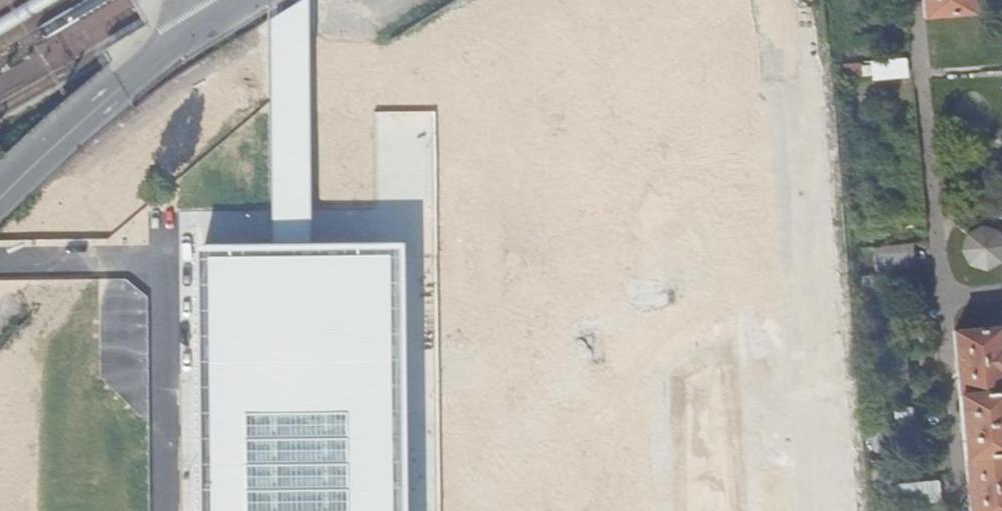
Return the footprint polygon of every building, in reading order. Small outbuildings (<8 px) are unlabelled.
[(975,13),(974,0),(928,0),(929,17),(975,13)] [(978,271),(1001,259),(1001,236),(994,221),(961,237),(978,271)] [(201,239),(205,510),(402,510),(401,437),(397,235),(296,237),(201,239)] [(956,330),(972,510),(1001,510),(1001,326),(956,330)]
